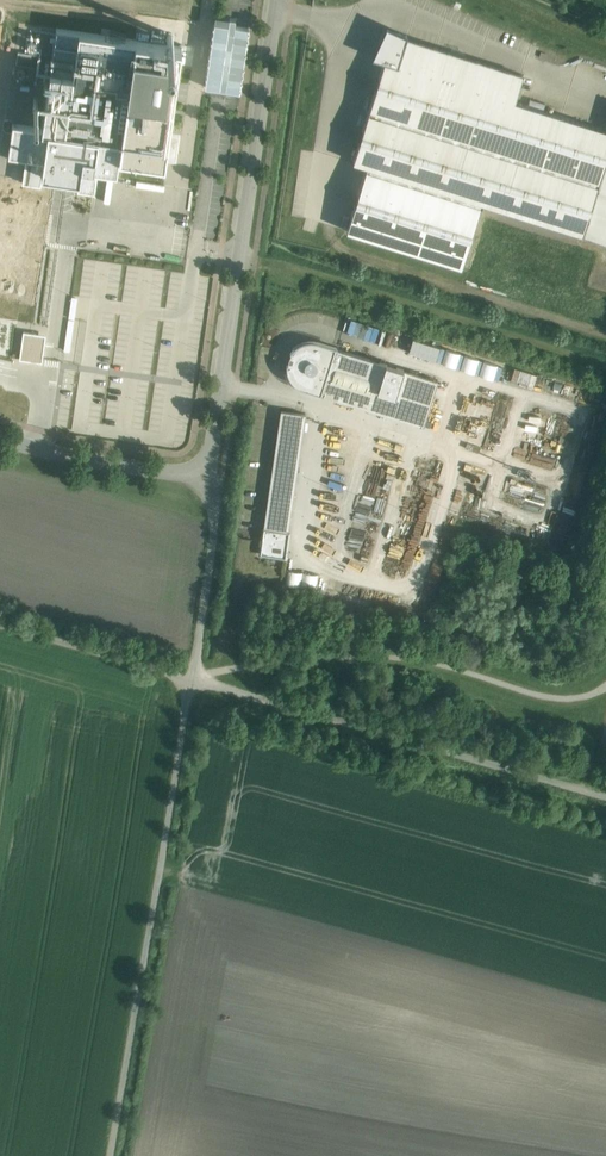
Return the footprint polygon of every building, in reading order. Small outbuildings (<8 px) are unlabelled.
[(136,40),(56,28),(42,128),(13,123),(8,154),(26,157),(22,183),(41,186),(42,174),(79,179),(77,191),(95,193),(98,168),(117,170),(119,156),(136,40)] [(397,65),(513,101),(521,74),(405,38),(397,65)] [(181,46),(136,40),(119,156),(164,163),(181,46)] [(37,48),(37,46),(37,45),(36,43),(34,42),(32,41),(30,42),(28,43),(27,45),(27,47),(27,49),(29,50),(30,51),(32,52),(34,51),(36,50),(37,48)] [(16,64),(29,66),(36,67),(37,55),(18,52),(16,64)] [(383,61),(353,161),(583,232),(605,153),(605,129),(513,101),(397,65),(383,61)] [(36,67),(29,66),(27,80),(34,81),(36,67)] [(583,232),(605,240),(605,153),(583,232)] [(40,243),(19,240),(18,246),(39,249),(40,243)] [(1,258),(20,258),(20,249),(0,248),(0,258),(1,258)] [(351,318),(346,332),(370,340),(374,327),(351,318)] [(22,321),(20,329),(44,332),(45,324),(22,321)] [(40,360),(43,333),(20,330),(17,357),(40,360)] [(294,383),(302,388),(321,395),(321,394),(336,348),(316,342),(307,341),(298,344),(292,350),(287,358),(286,367),(289,376),(294,383)] [(404,369),(336,348),(321,394),(389,415),(404,369)] [(440,348),(436,362),(498,379),(502,365),(440,348)] [(510,380),(533,387),(538,374),(514,367),(510,380)] [(438,380),(404,369),(389,415),(423,426),(438,380)] [(281,411),(264,528),(288,532),(305,414),(281,411)] [(479,451),(482,441),(468,437),(465,448),(479,451)] [(288,532),(264,528),(260,553),(285,557),(288,532)] [(315,588),(317,573),(288,569),(286,584),(315,588)]
